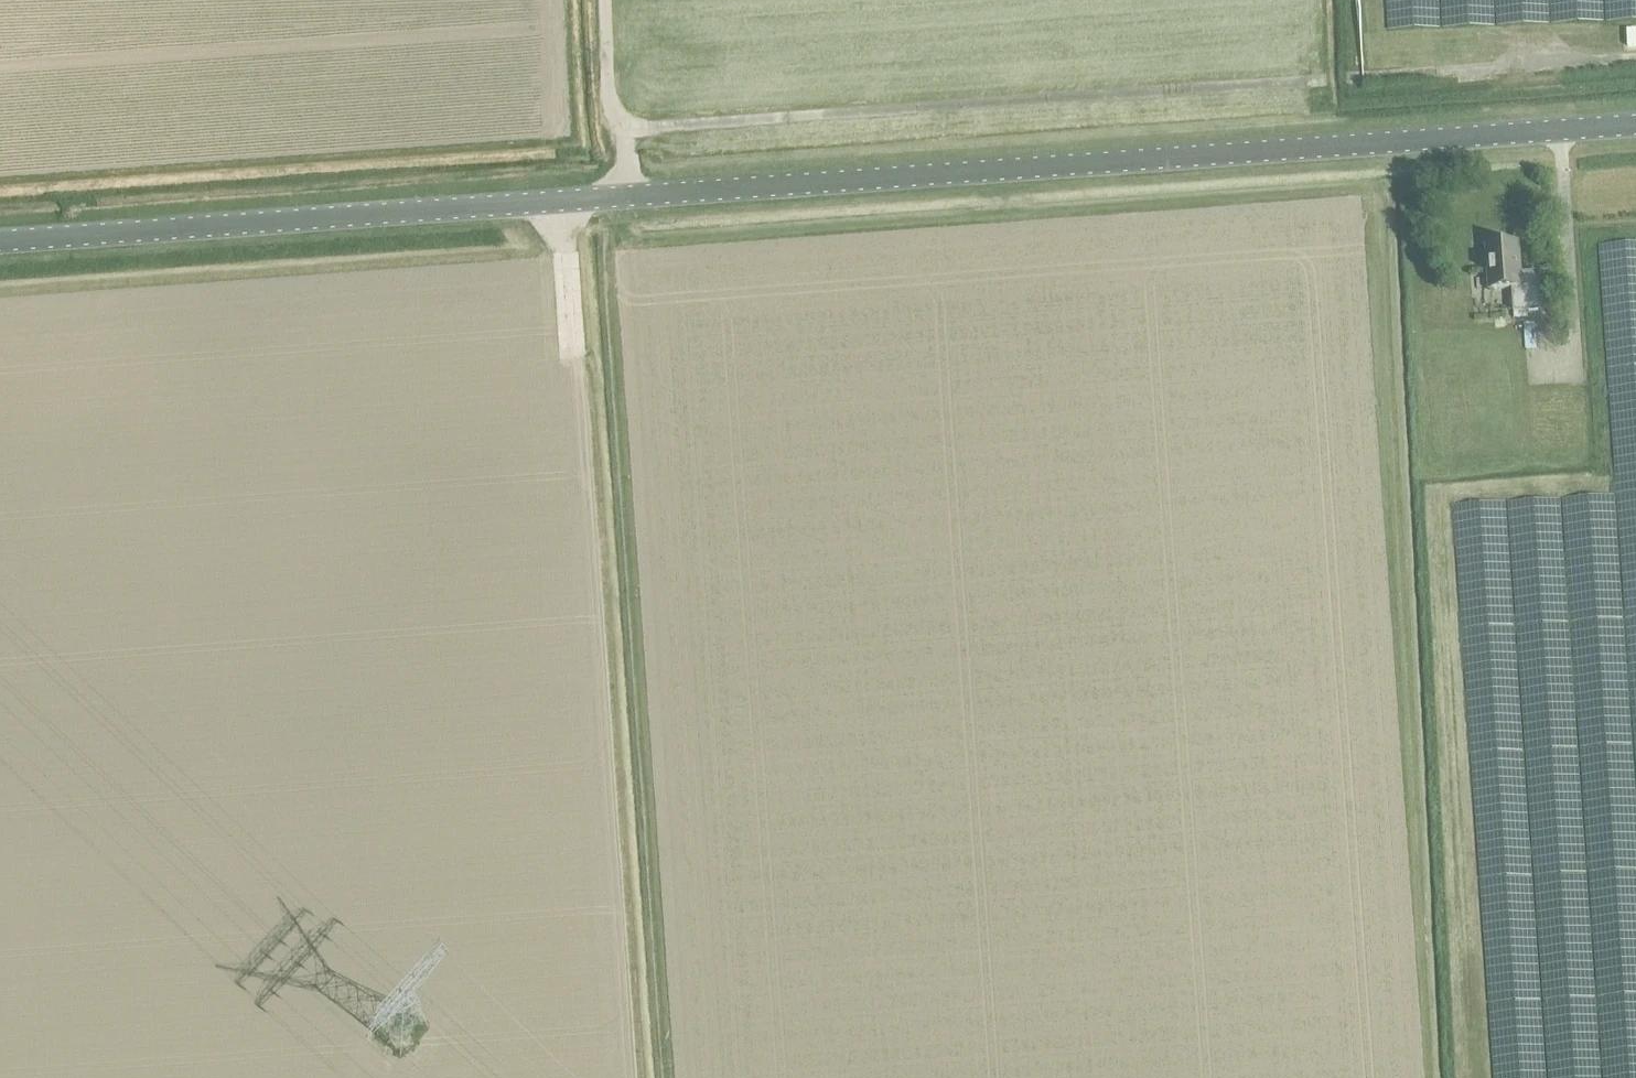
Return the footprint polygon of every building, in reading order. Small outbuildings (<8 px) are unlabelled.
[(1485,244),(1488,288),(1511,287),(1513,311),(1541,309),(1538,271),(1520,272),(1518,242),(1485,244)] [(1635,958),(1635,935),(1603,934),(1603,957),(1635,958)]
